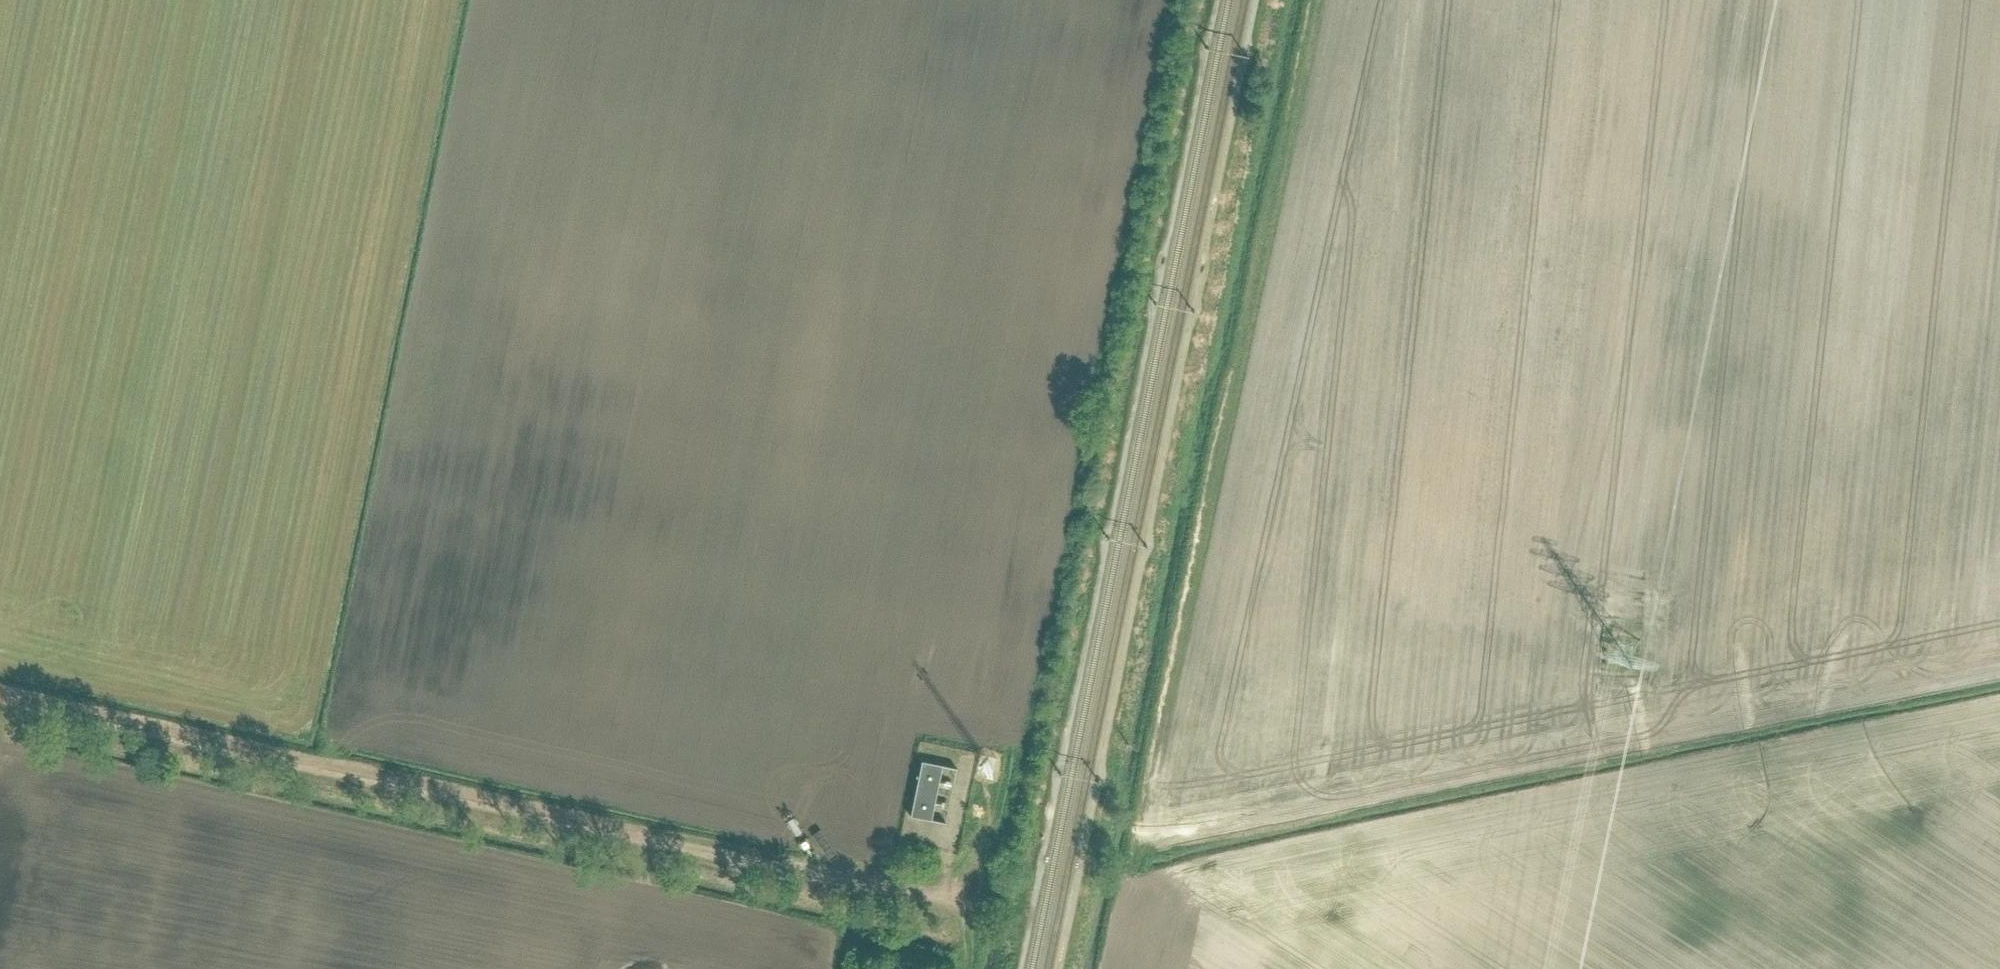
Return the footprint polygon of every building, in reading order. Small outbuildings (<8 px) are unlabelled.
[(946,825),(958,767),(923,761),(910,816),(946,825)]
